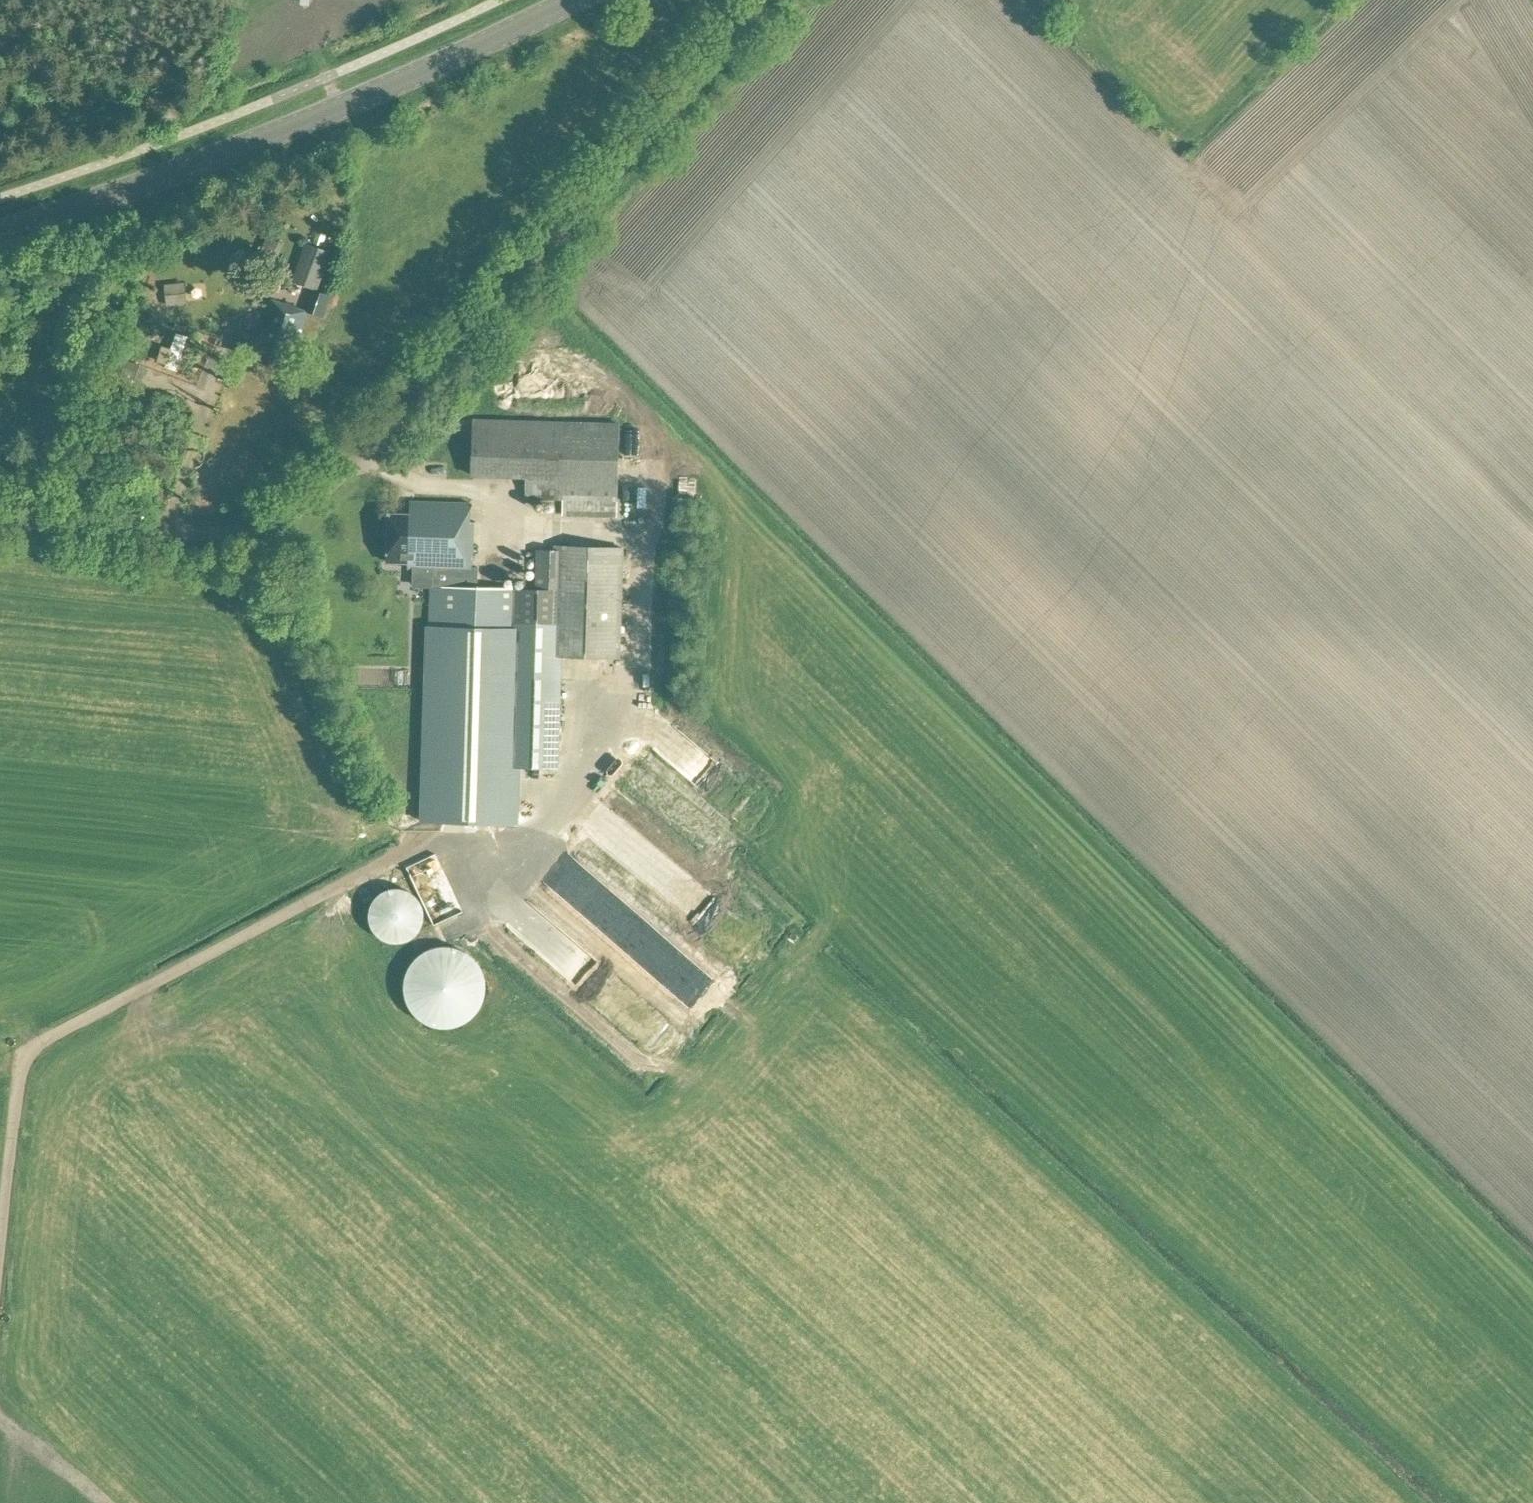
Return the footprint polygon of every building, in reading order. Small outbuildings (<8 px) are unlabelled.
[(256,263),(272,270),(283,247),(266,240),(256,263)] [(306,243),(292,281),(316,290),(330,252),(306,243)] [(188,303),(186,284),(165,286),(167,305),(188,303)] [(295,352),(307,314),(272,301),(260,339),(242,333),(236,353),(258,359),(257,361),(282,369),(288,350),(295,352)] [(171,367),(183,369),(190,333),(178,330),(171,367)] [(128,340),(130,350),(138,348),(136,338),(128,340)] [(104,380),(127,387),(134,363),(112,355),(104,380)] [(618,516),(620,423),(473,419),(471,478),(526,479),(526,501),(564,502),(564,515),(618,516)] [(433,570),(433,587),(431,587),(424,823),(516,826),(518,768),(555,769),(558,657),(621,659),(624,549),(555,547),(555,551),(536,550),(535,590),(523,589),(478,588),(479,567),(472,567),(474,523),(469,523),(470,505),(410,503),(410,515),(389,515),(388,562),(409,563),(408,569),(433,570)] [(369,912),(368,916),(369,920),(370,924),(371,927),(373,931),(376,934),(379,937),(382,939),(385,941),(389,942),(393,942),(397,942),(401,942),(405,941),(409,939),(412,937),(415,934),(417,931),(419,927),(421,924),(422,920),(422,916),(422,912),(421,908),(419,904),(417,901),(415,897),(412,895),(409,892),(405,891),(401,890),(397,889),(393,889),(389,890),(386,891),(382,892),(379,895),(376,897),(373,901),(371,904),(370,908),(369,912)] [(653,951),(669,924),(652,914),(645,927),(641,925),(633,938),(653,951)] [(404,988),(404,989),(404,992),(405,996),(406,999),(407,1003),(408,1006),(410,1009),(412,1012),(414,1015),(417,1017),(420,1020),(423,1022),(426,1024),(429,1025),(433,1026),(436,1027),(440,1028),(443,1028),(447,1028),(451,1028),(454,1027),(458,1026),(461,1025),(464,1023),(467,1021),(470,1019),(473,1017),(475,1014),(478,1011),(480,1008),(482,1005),(483,1002),(484,999),(485,995),(485,991),(486,988),(486,984),(485,981),(484,977),(483,974),(482,970),(480,967),(478,964),(476,961),(474,958),(471,956),(468,954),(465,952),(462,950),(459,949),(455,948),(452,947),(448,946),(445,946),(441,946),(437,947),(434,948),(430,949),(427,950),(424,952),(421,954),(418,956),(415,959),(413,961),(411,964),(409,967),(407,971),(406,974),(405,977),(404,981),(404,985),(404,988)]
